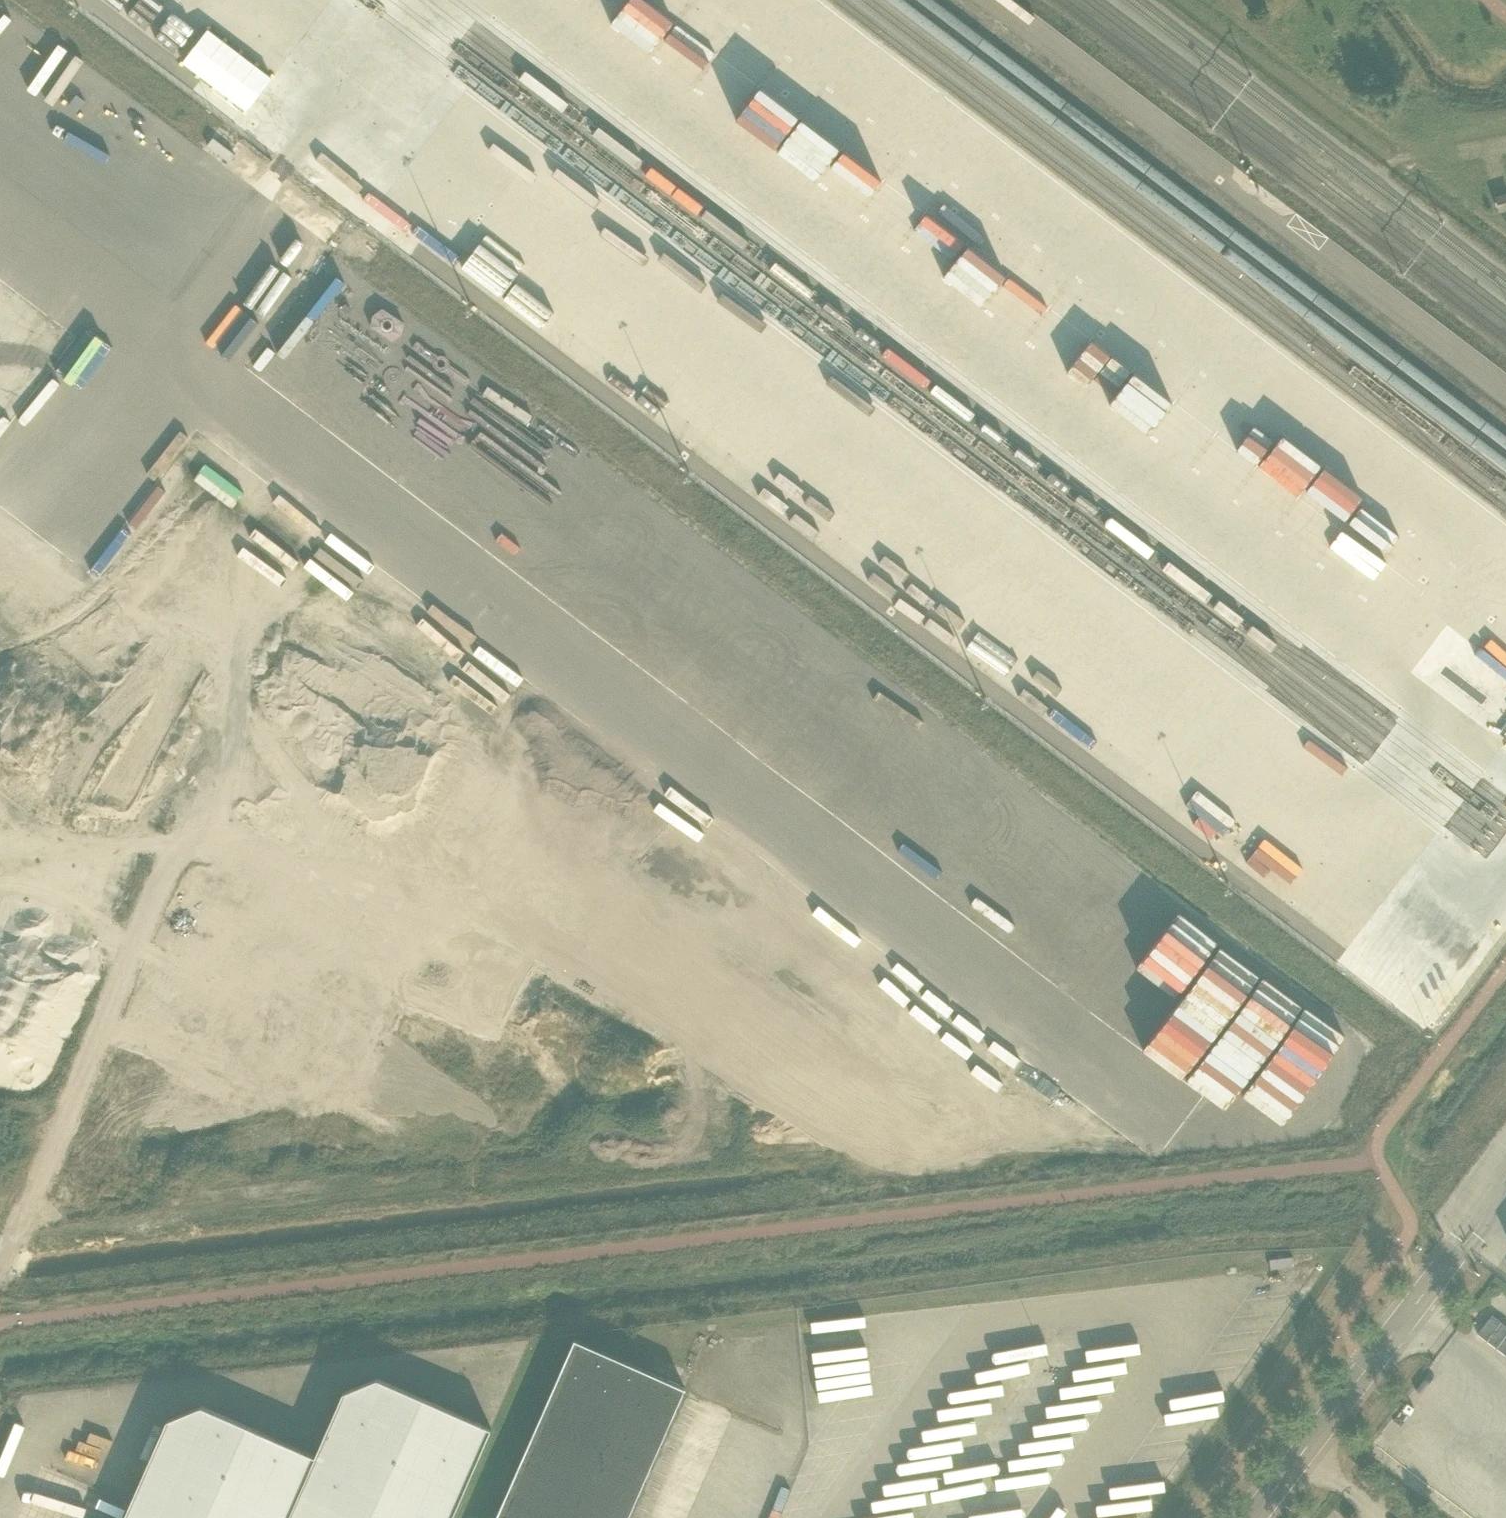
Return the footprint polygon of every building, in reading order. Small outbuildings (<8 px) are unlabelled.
[(1496,198),(1499,209),(1505,208),(1505,195),(1496,198)] [(10,553),(0,546),(0,569),(10,553)] [(1505,1355),(1505,1325),(1492,1314),(1477,1333),(1505,1355)] [(497,1517),(628,1517),(685,1387),(576,1339),(497,1517)] [(453,1516),(494,1425),(378,1379),(344,1392),(316,1455),(201,1405),(167,1419),(124,1517),(452,1517),(453,1516)]
